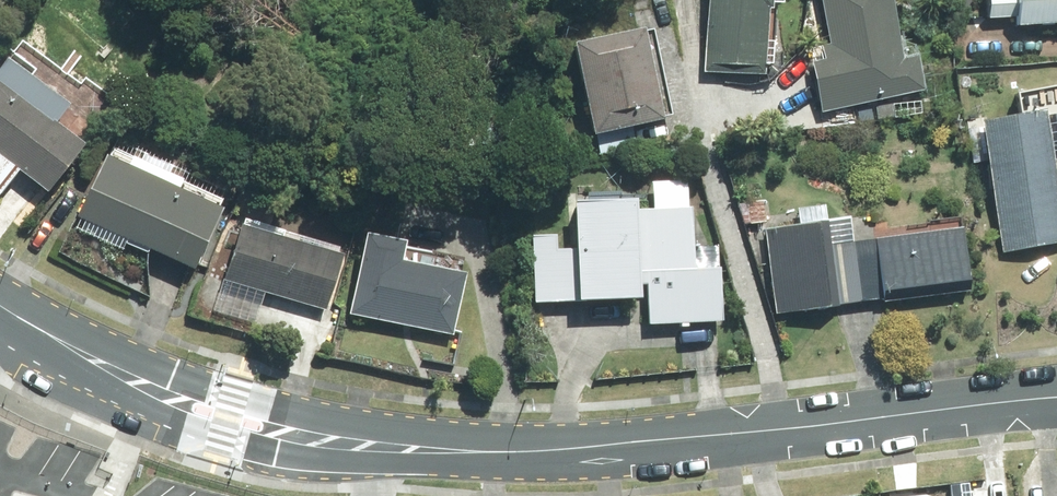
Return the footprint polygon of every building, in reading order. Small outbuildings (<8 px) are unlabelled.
[(697,73),(756,75),(758,9),(762,9),(762,0),(699,0),(697,73)] [(823,44),(807,48),(810,62),(806,63),(817,113),(915,92),(908,57),(892,60),(879,0),(813,0),(823,44)] [(1010,26),(1056,23),(1056,0),(978,0),(980,20),(1009,18),(1010,26)] [(590,133),(594,156),(632,149),(627,126),(657,121),(640,28),(560,43),(577,136),(590,133)] [(13,172),(37,190),(73,144),(47,123),(64,101),(5,55),(0,61),(0,188),(13,172)] [(1035,110),(970,123),(998,254),(1056,242),(1056,218),(1035,110)] [(107,132),(67,221),(179,272),(219,183),(107,132)] [(690,269),(687,206),(627,209),(627,200),(562,203),(564,234),(521,236),(525,304),(632,298),(632,286),(640,286),(643,326),(718,322),(715,267),(690,269)] [(794,224),(759,228),(770,315),(963,291),(955,229),(851,242),(848,217),(822,221),(820,206),(792,209),(794,224)] [(337,253),(229,223),(212,283),(319,313),(337,253)] [(455,265),(353,251),(343,319),(445,333),(455,265)]
